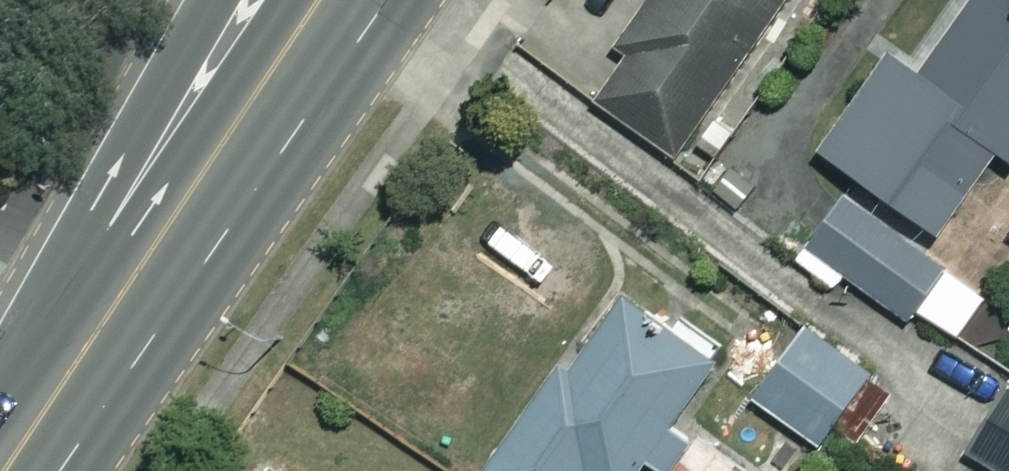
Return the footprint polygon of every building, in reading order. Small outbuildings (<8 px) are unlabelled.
[(781,0),(647,0),(580,105),(676,166),(781,0)] [(1008,314),(1008,310),(923,253),(993,148),(1008,158),(1008,4),(1003,0),(966,0),(916,76),(883,54),(814,158),(845,179),(799,247),(975,364),(1008,314)] [(642,466),(648,470),(755,470),(678,415),(720,357),(611,279),(473,470),(638,470),(642,466)] [(869,374),(804,327),(753,398),(817,444),(869,374)] [(1006,384),(966,453),(996,470),(1008,470),(1008,386),(1006,384)]
